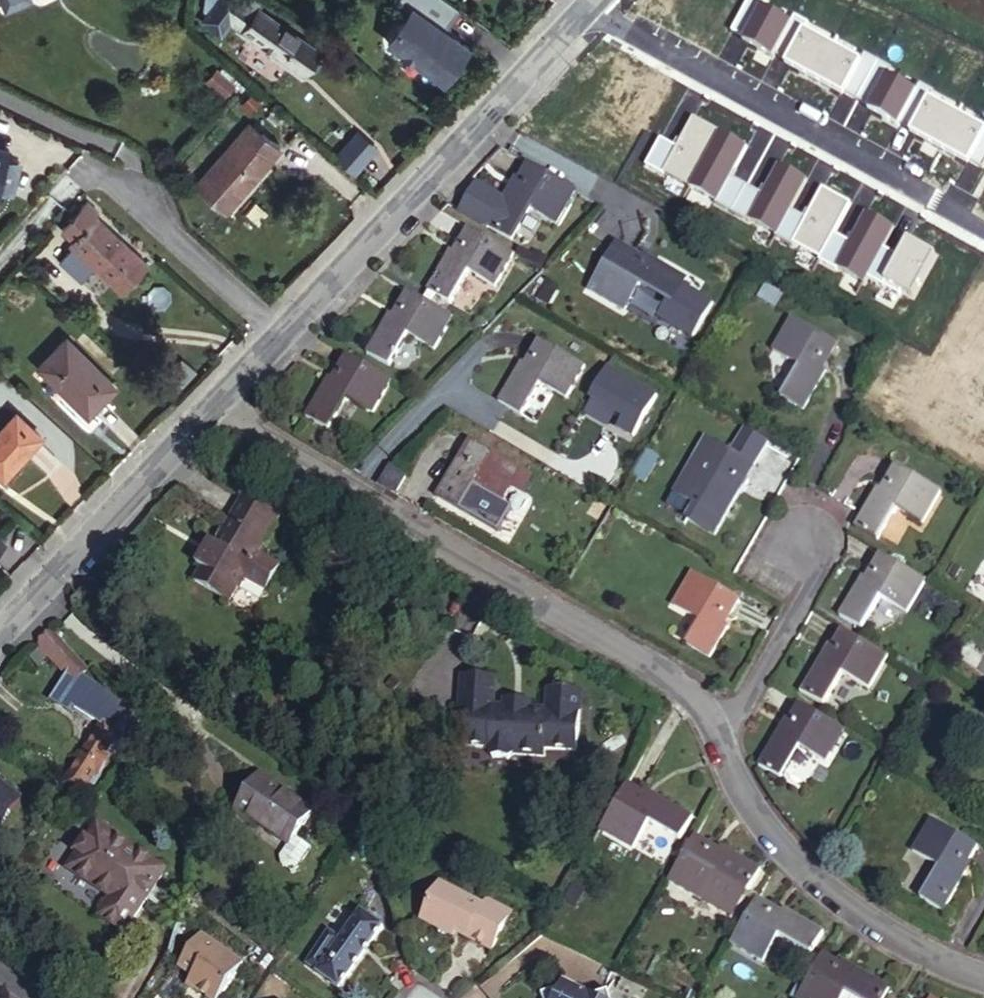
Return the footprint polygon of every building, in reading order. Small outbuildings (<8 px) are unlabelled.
[(3,11),(30,0),(0,0),(0,5),(3,11)] [(229,19),(226,17),(239,0),(204,0),(203,8),(207,11),(201,19),(220,32),(229,19)] [(248,0),(239,0),(226,17),(229,19),(303,73),(306,68),(315,56),(319,51),(257,6),(248,0)] [(442,0),(395,0),(393,2),(407,12),(386,40),(428,71),(430,68),(446,80),(467,49),(455,40),(447,40),(445,32),(441,29),(455,10),(442,0)] [(319,61),(315,56),(306,68),(312,71),(319,61)] [(226,96),(235,81),(214,67),(205,81),(226,96)] [(266,161),(278,148),(255,127),(199,186),(229,214),(273,167),(266,161)] [(344,154),(363,171),(380,152),(361,135),(344,154)] [(285,155),(278,148),(266,161),(273,167),(285,155)] [(8,162),(11,152),(0,150),(0,192),(13,196),(22,166),(8,162)] [(357,179),(363,171),(344,154),(337,162),(357,179)] [(459,210),(487,225),(511,240),(529,208),(554,222),(573,190),(528,165),(514,187),(510,185),(503,197),(475,181),(459,210)] [(74,243),(71,248),(127,299),(152,272),(96,221),(99,217),(88,207),(64,233),(74,243)] [(621,219),(614,232),(631,243),(639,230),(621,219)] [(471,271),(495,285),(514,255),(467,228),(456,248),(452,246),(428,289),(452,302),(471,271)] [(683,275),(645,252),(643,255),(617,240),(590,287),(622,306),(637,280),(666,298),(656,314),(690,334),(710,301),(679,282),(683,275)] [(757,283),(750,297),(768,307),(776,293),(757,283)] [(408,335),(432,350),(452,318),(404,290),(392,316),(388,312),(364,353),(389,367),(408,335)] [(794,362),(780,385),(805,397),(823,368),(819,366),(833,341),(785,315),(767,346),(794,362)] [(584,359),(536,333),(521,356),(524,359),(499,398),(521,410),(539,380),(563,394),(584,359)] [(40,364),(91,410),(118,381),(67,335),(40,364)] [(344,400),(370,414),(390,380),(345,355),(332,380),(326,377),(304,417),(329,430),(344,400)] [(679,391),(649,373),(638,390),(669,408),(679,391)] [(805,397),(780,385),(775,393),(799,407),(805,397)] [(17,412),(0,431),(0,471),(8,478),(44,436),(17,412)] [(733,483),(747,459),(702,433),(670,489),(691,501),(683,515),(710,530),(736,485),(733,483)] [(769,438),(759,455),(790,472),(799,455),(769,438)] [(530,472),(473,439),(459,462),(456,459),(436,491),(460,504),(475,480),(488,488),(500,495),(511,477),(522,484),(530,472)] [(393,463),(382,480),(397,488),(407,471),(393,463)] [(874,485),(855,518),(878,531),(890,509),(917,523),(937,489),(892,463),(878,487),(874,485)] [(475,480),(460,504),(474,512),(488,488),(475,480)] [(270,515),(235,496),(208,545),(197,540),(186,560),(197,566),(189,581),(225,601),(237,576),(259,586),(270,566),(249,555),(270,515)] [(878,531),(855,518),(850,526),(873,540),(878,531)] [(841,612),(864,625),(882,596),(907,611),(927,577),(883,553),(868,577),(863,574),(841,612)] [(733,595),(689,570),(672,599),(692,612),(697,603),(721,617),(733,595)] [(721,625),(724,626),(728,620),(721,617),(697,603),(692,612),(698,616),(684,640),(705,652),(721,625)] [(888,654),(844,627),(830,652),(825,649),(802,689),(825,702),(844,671),(870,685),(888,654)] [(78,678),(93,664),(59,628),(45,642),(78,678)] [(579,755),(583,691),(545,688),(544,704),(496,701),(498,677),(462,675),(457,753),(560,759),(560,754),(579,755)] [(123,730),(131,735),(146,713),(130,702),(115,725),(123,730)] [(845,727),(802,702),(787,726),(781,722),(759,764),(782,777),(800,746),(825,760),(845,727)] [(81,795),(108,752),(123,730),(115,725),(106,719),(63,783),(81,795)] [(123,730),(108,752),(116,757),(131,735),(123,730)] [(650,790),(628,777),(602,824),(629,840),(644,813),(676,832),(689,809),(651,787),(650,790)] [(3,819),(23,793),(3,778),(1,780),(0,780),(0,817),(3,819)] [(254,781),(239,804),(294,838),(309,816),(254,781)] [(294,838),(239,804),(232,815),(252,827),(253,825),(289,847),(294,838)] [(952,861),(965,836),(926,813),(911,838),(952,861)] [(649,823),(635,849),(662,863),(676,837),(649,823)] [(712,840),(697,831),(670,877),(696,892),(699,887),(712,865),(740,882),(742,884),(757,859),(716,834),(712,840)] [(971,840),(965,836),(952,861),(911,838),(906,847),(933,863),(915,892),(939,905),(962,864),(959,861),(971,840)] [(116,945),(154,886),(93,846),(85,858),(78,855),(67,872),(73,876),(64,888),(106,916),(95,933),(116,945)] [(740,882),(712,865),(699,887),(719,900),(730,897),(740,882)] [(457,936),(460,931),(461,929),(472,934),(471,937),(493,949),(513,908),(486,894),(483,900),(441,879),(421,917),(440,928),(439,930),(440,934),(449,939),(452,937),(454,934),(457,936)] [(773,905),(756,895),(731,939),(765,960),(781,932),(811,950),(825,927),(777,898),(773,905)] [(383,923),(362,907),(342,934),(329,926),(309,960),(319,968),(318,969),(340,984),(383,923)] [(461,929),(460,931),(471,937),(472,934),(461,929)] [(200,934),(179,966),(193,976),(188,983),(208,997),(217,997),(241,963),(200,934)] [(823,950),(797,995),(803,997),(838,997),(844,990),(858,997),(882,997),(890,985),(848,962),(846,966),(823,950)] [(605,989),(590,994),(561,980),(557,987),(538,994),(540,997),(608,997),(605,989)] [(838,997),(858,997),(844,990),(838,997)]
